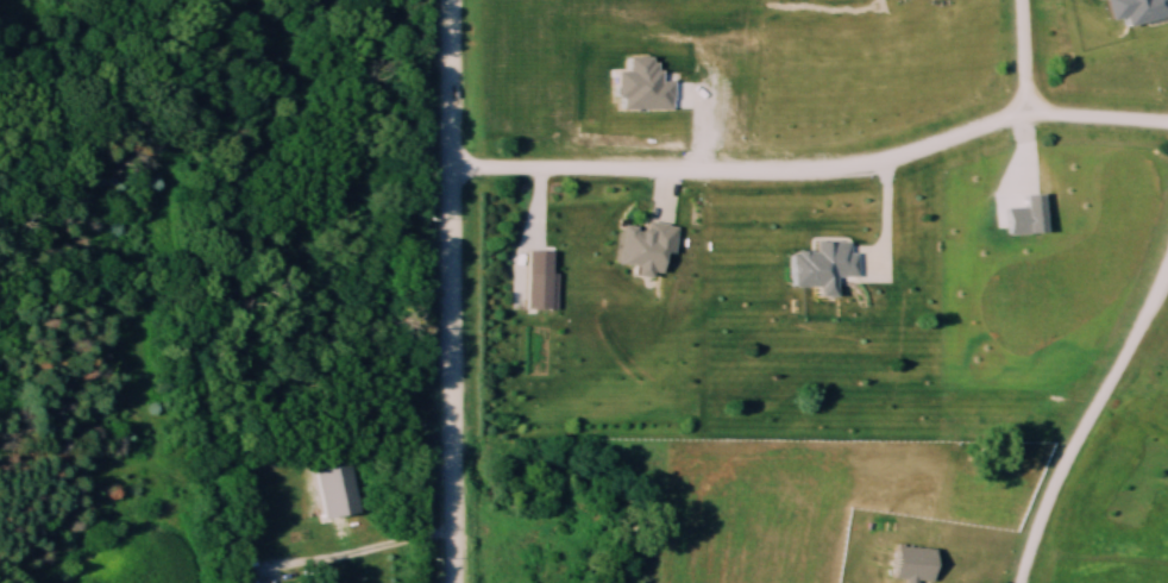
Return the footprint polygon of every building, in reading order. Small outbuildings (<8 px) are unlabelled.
[(147,301),(147,292),(130,292),(130,301),(147,301)]
